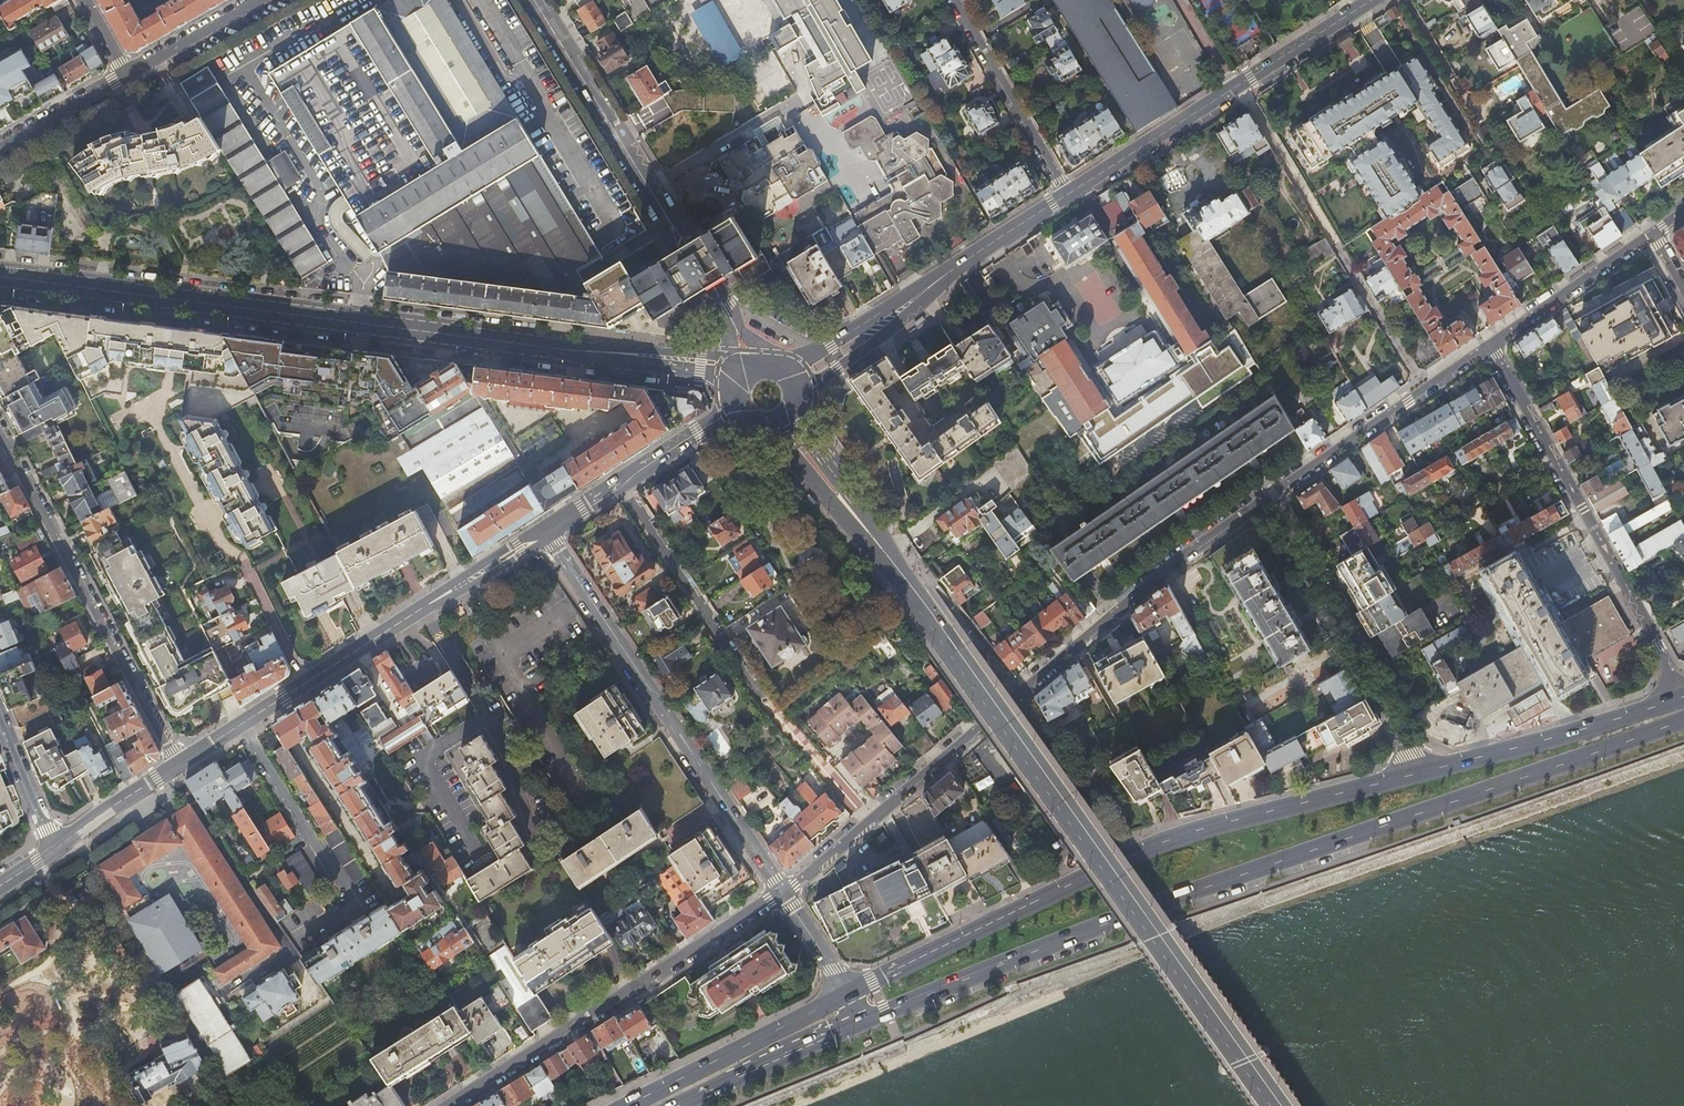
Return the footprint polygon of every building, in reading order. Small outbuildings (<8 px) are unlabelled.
[(5,17),(12,29),(18,26),(15,21),(46,3),(48,8),(53,5),(61,0),(12,0),(0,7),(0,8),(5,17)] [(68,0),(61,0),(53,5),(56,11),(70,3),(68,0)] [(127,49),(136,52),(168,34),(228,0),(174,0),(159,8),(160,11),(142,22),(131,2),(128,4),(126,0),(100,0),(127,49)] [(459,151),(517,115),(501,89),(447,0),(389,0),(372,10),(412,75),(459,151)] [(580,8),(594,0),(575,0),(580,8)] [(609,22),(596,0),(594,0),(580,8),(579,9),(592,32),(609,22)] [(634,21),(651,11),(644,0),(622,0),(634,21)] [(780,30),(789,24),(790,26),(796,23),(792,16),(783,20),(772,0),(763,0),(780,30)] [(783,20),(792,16),(796,23),(790,26),(789,24),(780,30),(769,36),(777,51),(788,45),(798,40),(808,57),(803,60),(806,65),(805,66),(818,100),(827,95),(833,91),(833,93),(847,84),(843,79),(848,76),(854,86),(858,94),(867,89),(857,71),(874,61),(870,55),(868,56),(854,31),(855,30),(852,24),(848,26),(837,7),(841,5),(838,0),(772,0),(783,20)] [(890,12),(912,0),(884,0),(890,12)] [(1005,15),(1006,15),(1025,3),(1023,0),(997,0),(1005,15)] [(1110,0),(1063,0),(1056,4),(1135,128),(1147,121),(1149,124),(1177,106),(1110,0)] [(1136,13),(1155,2),(1154,0),(1128,0),(1136,13)] [(1455,12),(1459,19),(1465,15),(1478,37),(1495,26),(1482,5),(1479,0),(1475,0),(1470,3),(1461,9),(1455,12)] [(1461,9),(1470,3),(1468,0),(1455,0),(1461,9)] [(1536,16),(1549,8),(1549,9),(1563,0),(1526,0),(1536,16)] [(704,6),(704,5),(690,13),(721,68),(744,55),(713,1),(704,6)] [(74,11),(70,3),(56,11),(58,15),(60,19),(74,11)] [(1645,39),(1658,31),(1655,27),(1639,5),(1605,26),(1618,47),(1622,54),(1645,39)] [(1395,6),(1387,12),(1392,20),(1400,15),(1395,6)] [(1039,42),(1059,30),(1044,7),(1038,10),(1040,13),(1026,21),(1039,42)] [(388,90),(412,75),(372,10),(348,25),(388,90)] [(633,22),(627,12),(614,20),(620,29),(621,32),(634,24),(633,22)] [(1516,61),(1519,65),(1533,89),(1542,104),(1541,104),(1552,122),(1560,135),(1571,128),(1576,129),(1583,125),(1584,120),(1592,116),(1597,117),(1604,113),(1605,108),(1610,105),(1607,101),(1600,89),(1566,108),(1526,42),(1537,35),(1523,13),(1516,18),(1497,30),(1498,32),(1502,37),(1516,61)] [(60,19),(58,15),(49,21),(47,18),(38,23),(40,27),(30,32),(42,52),(70,36),(60,19)] [(388,90),(348,25),(271,73),(356,213),(434,165),(388,90)] [(631,52),(628,51),(625,53),(620,44),(613,33),(598,42),(604,53),(599,56),(609,72),(632,59),(633,55),(631,52)] [(920,54),(931,73),(939,69),(962,55),(956,45),(953,47),(947,37),(940,41),(935,34),(928,38),(932,46),(927,48),(927,49),(920,54)] [(1511,64),(1516,61),(1502,37),(1485,48),(1498,69),(1506,64),(1509,62),(1511,64)] [(1064,81),(1083,68),(1065,40),(1059,44),(1062,48),(1055,53),(1057,56),(1047,62),(1054,73),(1055,72),(1058,71),(1063,80),(1064,81)] [(1649,45),(1660,61),(1668,56),(1657,40),(1649,45)] [(99,54),(93,44),(85,48),(83,44),(77,48),(91,71),(104,63),(99,54)] [(1062,48),(1059,44),(1052,48),(1055,53),(1062,48)] [(7,107),(7,106),(10,104),(8,101),(23,93),(24,89),(32,84),(30,81),(23,69),(32,65),(22,46),(0,59),(0,111),(7,107)] [(1613,59),(1622,54),(1618,47),(1609,53),(1613,59)] [(91,71),(77,48),(71,51),(75,59),(60,68),(70,84),(91,71)] [(968,66),(962,55),(939,69),(949,88),(969,76),(965,68),(968,66)] [(1387,217),(1421,194),(1386,140),(1380,144),(1374,135),(1375,130),(1416,103),(1438,138),(1428,145),(1443,168),(1472,149),(1433,90),(1438,87),(1417,55),(1387,75),(1386,72),(1365,86),(1366,88),(1346,101),(1344,99),(1289,134),(1296,145),(1295,146),(1303,158),(1305,158),(1312,169),(1346,147),(1352,148),(1357,157),(1351,161),(1387,217)] [(34,86),(44,104),(66,92),(55,73),(49,64),(37,71),(39,76),(31,80),(34,86)] [(209,66),(181,83),(203,118),(223,150),(242,180),(302,277),(328,262),(286,192),(265,159),(209,66)] [(1600,89),(1607,101),(1611,98),(1609,93),(1618,88),(1617,86),(1621,84),(1610,66),(1592,77),(1600,89)] [(668,82),(667,80),(657,85),(647,67),(628,78),(645,105),(662,95),(663,95),(672,89),(668,82)] [(1058,71),(1055,72),(1060,81),(1063,80),(1058,71)] [(412,75),(388,90),(434,165),(459,151),(412,75)] [(663,95),(662,95),(667,105),(673,115),(679,111),(703,112),(703,91),(672,89),(663,95)] [(1542,104),(1533,89),(1517,99),(1523,109),(1507,119),(1520,141),(1552,122),(1541,104),(1542,104)] [(565,95),(562,90),(556,93),(553,96),(556,101),(566,95),(565,95)] [(1639,153),(1654,176),(1668,199),(1672,196),(1670,193),(1676,189),(1671,180),(1677,176),(1680,179),(1683,176),(1683,98),(1681,94),(1663,106),(1677,128),(1639,153)] [(977,103),(973,105),(965,110),(970,118),(969,119),(973,125),(973,124),(979,134),(984,132),(1000,123),(994,113),(995,113),(989,101),(979,107),(977,103)] [(1098,111),(1091,115),(1107,140),(1112,137),(1113,140),(1125,132),(1114,115),(1105,101),(1095,107),(1098,111)] [(824,118),(842,107),(840,103),(822,113),(824,118)] [(923,109),(920,104),(909,111),(914,120),(925,113),(923,109)] [(1081,121),(1075,126),(1091,150),(1096,147),(1097,150),(1109,143),(1107,140),(1091,115),(1088,111),(1079,117),(1081,121)] [(1234,120),(1224,126),(1226,128),(1244,158),(1256,151),(1258,155),(1271,147),(1249,111),(1234,120)] [(434,165),(356,213),(380,252),(540,154),(517,115),(459,151),(434,165)] [(755,130),(765,146),(770,143),(764,132),(776,125),(781,133),(787,130),(779,116),(755,130)] [(878,140),(892,132),(891,131),(884,135),(874,118),(868,116),(842,132),(842,138),(847,147),(853,151),(858,148),(867,161),(875,163),(885,179),(883,181),(887,188),(890,186),(892,191),(891,195),(877,204),(874,203),(866,209),(865,211),(855,217),(861,227),(858,229),(873,255),(875,254),(877,252),(900,238),(904,243),(905,244),(907,245),(909,244),(889,211),(912,197),(878,140)] [(79,157),(73,163),(87,178),(94,192),(98,191),(109,184),(115,180),(127,175),(133,173),(141,173),(147,171),(157,169),(158,172),(180,167),(181,171),(190,167),(189,164),(198,160),(201,159),(213,152),(216,153),(223,150),(203,118),(190,126),(188,123),(181,128),(166,132),(167,136),(159,138),(158,134),(142,137),(134,139),(133,135),(123,138),(121,134),(112,137),(114,141),(101,145),(79,157)] [(1147,121),(1135,128),(1137,131),(1149,124),(1147,121)] [(1000,123),(984,132),(987,138),(1003,128),(1000,123)] [(787,130),(781,133),(780,134),(781,137),(770,143),(765,146),(753,153),(746,142),(721,157),(720,160),(731,180),(742,183),(746,190),(745,191),(743,199),(753,217),(763,220),(774,214),(776,207),(773,203),(789,194),(791,197),(798,200),(829,181),(820,166),(822,162),(813,149),(810,148),(808,149),(794,126),(787,130)] [(1091,150),(1075,126),(1057,138),(1066,151),(1065,152),(1072,163),(1073,164),(1074,164),(1076,165),(1077,165),(1078,164),(1080,164),(1080,163),(1080,162),(1081,160),(1093,153),(1091,150)] [(1493,127),(1479,135),(1484,144),(1498,135),(1493,127)] [(654,132),(651,128),(643,132),(644,134),(646,136),(654,132)] [(1244,158),(1226,128),(1217,133),(1230,155),(1229,156),(1233,164),(1234,163),(1237,167),(1246,162),(1244,158)] [(912,197),(889,211),(909,244),(918,238),(919,237),(920,235),(917,228),(922,225),(923,222),(931,226),(943,219),(944,204),(955,197),(955,183),(947,179),(949,176),(933,150),(929,149),(929,141),(914,131),(902,138),(892,132),(878,140),(912,197)] [(265,159),(286,192),(302,182),(282,149),(265,159)] [(1654,176),(1639,153),(1623,163),(1638,186),(1654,176)] [(540,154),(380,252),(388,270),(593,296),(585,282),(578,269),(593,260),(592,260),(601,255),(540,154)] [(1005,170),(1021,195),(1022,198),(1032,192),(1032,191),(1034,191),(1035,190),(1037,189),(1037,188),(1038,187),(1038,185),(1038,184),(1038,183),(1040,181),(1035,174),(1033,175),(1030,171),(1023,159),(1005,170)] [(1500,159),(1483,170),(1487,178),(1484,179),(1493,193),(1496,191),(1509,212),(1526,201),(1522,194),(1524,193),(1507,164),(1504,166),(1500,159)] [(1606,173),(1598,161),(1589,166),(1602,187),(1595,192),(1598,197),(1599,198),(1606,211),(1614,206),(1612,202),(1621,197),(1606,173)] [(1623,163),(1606,173),(1621,197),(1638,186),(1623,163)] [(997,172),(988,178),(989,180),(1005,206),(1006,208),(1017,201),(1016,198),(1021,195),(1005,170),(998,175),(997,172)] [(1485,194),(1474,177),(1450,192),(1461,209),(1485,194)] [(1005,206),(989,180),(983,184),(981,182),(974,187),(991,218),(1002,211),(1000,209),(1005,206)] [(1479,239),(1461,209),(1450,192),(1448,189),(1443,193),(1437,184),(1421,194),(1387,217),(1371,227),(1378,238),(1373,242),(1382,258),(1402,291),(1410,286),(1413,292),(1406,297),(1428,334),(1443,358),(1474,336),(1467,324),(1465,326),(1460,318),(1444,328),(1438,318),(1432,308),(1418,286),(1422,283),(1414,271),(1412,273),(1402,257),(1396,248),(1390,239),(1397,234),(1404,230),(1428,214),(1435,209),(1441,205),(1447,215),(1453,225),(1462,240),(1457,243),(1465,255),(1469,252),(1482,273),(1488,283),(1495,293),(1478,304),(1490,325),(1520,304),(1483,245),(1476,250),(1472,244),(1479,239)] [(1194,230),(1180,239),(1229,316),(1240,309),(1249,323),(1287,300),(1273,276),(1243,293),(1208,238),(1236,221),(1235,220),(1250,211),(1249,210),(1259,203),(1249,186),(1238,193),(1237,191),(1222,200),(1211,207),(1209,203),(1206,199),(1183,213),(1194,230)] [(1109,188),(1101,194),(1107,203),(1115,198),(1114,195),(1109,188)] [(1114,195),(1115,198),(1123,212),(1131,207),(1139,220),(1145,231),(1147,234),(1168,221),(1149,190),(1129,203),(1128,201),(1129,200),(1129,198),(1126,193),(1124,192),(1122,193),(1121,191),(1114,195)] [(24,201),(23,215),(40,209),(38,234),(0,230),(0,248),(52,255),(53,248),(58,196),(41,195),(24,201)] [(1220,197),(1209,203),(1211,207),(1222,200),(1220,197)] [(1606,211),(1599,198),(1593,202),(1597,208),(1575,220),(1579,227),(1577,228),(1580,233),(1585,230),(1583,228),(1586,227),(1601,249),(1621,235),(1620,232),(1611,218),(1606,211)] [(1104,207),(1115,226),(1126,219),(1115,201),(1104,207)] [(1636,204),(1628,209),(1638,224),(1646,218),(1636,204)] [(1438,213),(1435,209),(1428,214),(1430,218),(1438,213)] [(1624,209),(1611,218),(1620,232),(1634,223),(1624,209)] [(706,285),(726,272),(728,275),(729,274),(729,273),(730,273),(731,272),(732,271),(733,270),(734,270),(736,270),(737,270),(738,269),(746,283),(771,269),(769,265),(767,263),(768,262),(739,213),(732,217),(733,218),(714,229),(714,228),(712,229),(713,230),(709,233),(705,234),(704,234),(703,234),(705,237),(685,249),(664,261),(663,260),(662,261),(662,262),(661,263),(656,266),(655,266),(654,266),(653,266),(653,268),(633,280),(649,305),(650,307),(646,309),(648,312),(651,312),(652,315),(651,318),(653,321),(657,319),(658,320),(659,319),(657,315),(674,304),(676,307),(677,306),(678,305),(678,304),(679,303),(681,302),(682,302),(683,301),(685,301),(686,300),(688,300),(686,297),(706,285)] [(826,229),(825,227),(811,235),(817,245),(839,281),(852,273),(850,270),(873,256),(873,255),(858,229),(850,215),(826,229)] [(1092,215),(1051,241),(1067,266),(1108,240),(1092,215)] [(1449,227),(1453,225),(1447,215),(1443,217),(1449,227)] [(709,216),(696,223),(698,226),(699,228),(712,220),(709,216)] [(987,220),(986,218),(976,224),(979,228),(988,222),(987,220)] [(1145,231),(1139,220),(1115,236),(1188,354),(1212,339),(1205,328),(1200,331),(1174,289),(1179,286),(1171,273),(1166,277),(1140,235),(1145,231)] [(1557,228),(1555,224),(1537,236),(1546,249),(1548,247),(1549,248),(1565,274),(1580,264),(1564,238),(1557,228)] [(1673,233),(1672,241),(1681,257),(1683,255),(1683,225),(1673,233)] [(1404,230),(1397,234),(1399,238),(1406,233),(1404,230)] [(1318,247),(1325,258),(1334,251),(1327,240),(1318,247)] [(839,281),(817,245),(788,262),(813,306),(843,288),(839,281)] [(1396,248),(1402,257),(1406,255),(1400,245),(1396,248)] [(1532,268),(1518,247),(1500,259),(1513,280),(1532,268)] [(585,282),(612,267),(605,254),(593,261),(593,260),(578,269),(585,282)] [(1369,276),(1364,279),(1384,311),(1406,297),(1402,291),(1382,258),(1373,263),(1375,268),(1377,271),(1369,276)] [(612,267),(585,282),(593,296),(610,328),(645,308),(649,305),(633,280),(622,262),(612,267)] [(593,296),(388,270),(385,298),(610,328),(593,296)] [(1544,288),(1551,284),(1542,271),(1536,274),(1544,288)] [(968,279),(961,283),(966,290),(981,280),(977,273),(968,279)] [(1482,273),(1479,275),(1485,285),(1488,283),(1482,273)] [(1544,288),(1536,274),(1528,279),(1537,293),(1544,288)] [(1598,367),(1601,373),(1671,335),(1643,283),(1573,321),(1582,337),(1598,367)] [(1332,296),(1334,299),(1351,288),(1350,285),(1332,296)] [(1356,296),(1360,293),(1355,286),(1351,288),(1356,296)] [(1329,332),(1369,309),(1360,293),(1356,296),(1351,288),(1334,299),(1336,302),(1319,312),(1329,332)] [(1041,357),(1066,341),(1071,338),(1065,329),(1066,328),(1073,323),(1058,300),(1050,306),(1045,298),(1003,325),(1020,351),(1029,365),(1041,357)] [(0,303),(0,308),(5,319),(22,352),(36,381),(51,373),(54,371),(54,372),(72,362),(58,333),(33,345),(14,305),(0,303)] [(221,332),(14,305),(33,345),(58,333),(72,362),(83,383),(118,365),(247,381),(221,332)] [(1435,306),(1432,308),(1438,318),(1442,316),(1435,306)] [(1576,340),(1577,340),(1582,337),(1573,321),(1566,307),(1560,311),(1576,340)] [(1533,329),(1543,343),(1562,330),(1552,316),(1533,329)] [(1149,318),(1125,333),(1124,332),(1122,332),(1120,332),(1118,333),(1116,335),(1116,339),(1092,355),(1119,398),(1177,361),(1149,318)] [(22,352),(5,319),(0,321),(0,363),(2,363),(7,360),(18,354),(22,352)] [(990,324),(954,347),(965,365),(967,367),(968,369),(967,370),(969,373),(968,373),(971,377),(972,376),(975,380),(1012,355),(990,324)] [(1107,397),(1112,405),(1115,403),(1066,328),(1065,329),(1071,338),(1066,341),(1104,399),(1107,397)] [(1244,366),(1196,399),(1202,408),(1252,374),(1248,368),(1256,362),(1236,328),(1214,342),(1220,352),(1230,346),(1244,366)] [(1533,329),(1514,342),(1524,356),(1543,343),(1533,329)] [(354,350),(353,352),(323,348),(322,352),(322,353),(314,352),(314,351),(312,351),(312,352),(304,351),(304,350),(302,350),(302,351),(294,350),(294,349),(292,348),(291,349),(284,348),(284,347),(282,347),(283,341),(221,332),(247,381),(252,390),(273,379),(277,380),(279,381),(280,380),(349,389),(349,391),(360,393),(360,396),(384,436),(431,409),(398,356),(354,350)] [(1428,334),(1406,348),(1418,367),(1426,369),(1443,358),(1428,334)] [(1577,340),(1593,369),(1598,367),(1582,337),(1577,340)] [(1089,451),(1098,465),(1196,399),(1244,366),(1230,346),(1220,352),(1214,342),(1212,339),(1188,354),(1195,364),(1114,418),(1108,407),(1084,423),(1086,426),(1076,433),(1089,451)] [(1066,341),(1041,357),(1059,384),(1084,423),(1108,407),(1112,405),(1107,397),(1104,399),(1066,341)] [(954,347),(903,379),(916,400),(940,384),(941,386),(948,381),(948,380),(949,379),(948,377),(965,365),(954,347)] [(1059,384),(1041,357),(1029,365),(1020,351),(1013,356),(1042,397),(1051,391),(1050,390),(1059,384)] [(32,383),(18,354),(7,360),(2,363),(0,363),(0,391),(3,397),(20,389),(32,383)] [(472,389),(456,363),(398,356),(431,409),(434,413),(463,394),(485,429),(494,424),(472,389)] [(901,377),(888,356),(850,381),(921,479),(945,462),(943,460),(1001,419),(989,401),(973,413),(970,409),(966,412),(967,413),(959,418),(961,421),(931,442),(929,440),(926,442),(928,445),(923,448),(906,424),(910,421),(903,410),(899,413),(881,389),(884,387),(885,388),(901,377)] [(54,371),(51,373),(62,394),(80,429),(80,430),(90,426),(90,427),(102,421),(91,400),(83,383),(72,362),(54,372),(54,371)] [(552,506),(683,421),(665,391),(641,387),(456,363),(472,389),(494,424),(546,509),(552,506)] [(948,377),(949,379),(967,367),(965,365),(948,377)] [(1589,382),(1601,405),(1614,397),(1601,373),(1598,367),(1593,369),(1582,376),(1586,384),(1589,382)] [(1355,389),(1367,410),(1388,395),(1400,387),(1392,375),(1380,383),(1375,375),(1355,389)] [(1475,387),(1487,409),(1505,399),(1493,376),(1475,387)] [(1059,384),(1050,390),(1051,391),(1042,397),(1054,417),(1055,416),(1069,437),(1076,433),(1086,426),(1084,423),(1059,384)] [(674,387),(674,392),(696,395),(704,408),(708,405),(699,391),(691,390),(691,389),(674,387)] [(1464,393),(1476,416),(1487,409),(1475,387),(1464,393)] [(1334,402),(1348,423),(1367,410),(1355,389),(1355,388),(1334,402)] [(31,410),(20,389),(3,397),(1,399),(12,420),(31,410)] [(665,391),(683,421),(704,408),(696,395),(674,392),(670,391),(665,391)] [(1570,423),(1581,416),(1576,407),(1579,406),(1571,391),(1568,393),(1568,392),(1557,398),(1570,423)] [(1273,392),(1051,548),(1072,579),(1292,424),(1288,416),(1273,392)] [(1453,400),(1466,422),(1476,416),(1464,393),(1453,400)] [(80,429),(62,394),(46,402),(54,417),(77,463),(82,461),(115,446),(102,421),(90,427),(90,426),(80,430),(80,429)] [(455,448),(485,429),(463,394),(434,413),(455,448)] [(1668,403),(1669,405),(1683,397),(1683,394),(1668,403)] [(255,396),(247,401),(250,407),(259,403),(255,396)] [(1601,405),(1617,435),(1630,427),(1626,418),(1614,397),(1601,405)] [(1669,405),(1668,403),(1657,409),(1657,411),(1652,414),(1669,444),(1683,436),(1683,432),(1683,430),(1683,397),(1669,405)] [(1430,413),(1443,435),(1466,422),(1453,400),(1430,413)] [(1551,401),(1538,408),(1542,414),(1555,407),(1551,401)] [(1292,424),(1308,450),(1328,436),(1310,410),(1306,413),(1302,407),(1288,416),(1292,424)] [(482,551),(546,509),(494,424),(485,429),(455,448),(434,413),(431,409),(384,436),(408,475),(423,466),(475,555),(482,551)] [(1414,422),(1428,447),(1431,446),(1429,443),(1443,435),(1430,413),(1414,422)] [(277,529),(219,416),(191,414),(183,418),(188,427),(180,431),(196,460),(201,461),(206,469),(205,475),(218,499),(223,500),(227,509),(226,515),(239,539),(243,540),(246,539),(250,546),(253,547),(266,540),(264,535),(277,529)] [(1626,418),(1630,427),(1649,461),(1651,466),(1665,458),(1660,449),(1655,451),(1638,420),(1637,420),(1634,414),(1626,418)] [(1506,421),(1514,434),(1522,429),(1515,416),(1506,421)] [(77,463),(54,417),(23,432),(27,440),(45,430),(61,462),(42,471),(46,478),(59,472),(77,463)] [(1484,434),(1492,447),(1514,434),(1506,421),(1484,434)] [(1398,432),(1411,454),(1424,446),(1426,449),(1428,447),(1414,422),(1398,432)] [(1552,433),(1558,443),(1571,436),(1565,425),(1552,433)] [(1332,434),(1337,442),(1350,433),(1345,426),(1332,434)] [(1618,459),(1626,474),(1636,469),(1649,461),(1630,427),(1617,435),(1620,439),(1621,442),(1627,453),(1618,459)] [(1472,433),(1475,439),(1484,434),(1481,428),(1472,433)] [(1369,442),(1388,475),(1405,464),(1401,458),(1400,458),(1388,437),(1389,437),(1385,431),(1369,442)] [(1467,434),(1471,441),(1475,439),(1472,433),(1471,432),(1467,434)] [(1471,441),(1454,451),(1462,465),(1492,447),(1484,434),(1475,439),(1471,441)] [(1381,483),(1390,478),(1388,475),(1369,442),(1361,447),(1381,483)] [(995,461),(1015,488),(1034,470),(1018,445),(995,461)] [(1563,453),(1569,462),(1587,452),(1586,449),(1580,452),(1576,446),(1563,453)] [(1455,469),(1462,465),(1454,451),(1452,452),(1447,455),(1455,469)] [(1424,468),(1432,482),(1455,469),(1447,455),(1424,468)] [(1348,456),(1330,469),(1341,488),(1363,475),(1357,464),(1354,465),(1348,456)] [(1600,469),(1609,485),(1624,476),(1615,460),(1600,469)] [(82,461),(77,463),(59,472),(71,496),(91,487),(82,470),(86,468),(82,461)] [(127,470),(122,461),(109,468),(113,476),(127,470)] [(1649,461),(1636,469),(1652,498),(1665,491),(1660,482),(1651,466),(1649,461)] [(673,482),(687,504),(697,497),(694,492),(703,486),(691,468),(681,475),(682,476),(673,482)] [(1409,495),(1432,482),(1424,468),(1401,482),(1409,495)] [(11,489),(0,469),(0,495),(11,489)] [(139,494),(130,476),(127,470),(113,476),(108,479),(116,495),(120,503),(139,494)] [(1588,497),(1608,485),(1603,475),(1589,482),(1588,480),(1581,484),(1588,497)] [(1609,485),(1608,485),(1588,497),(1596,512),(1628,493),(1622,483),(1626,480),(1624,476),(1609,485)] [(1325,515),(1342,506),(1321,478),(1297,495),(1304,508),(1317,501),(1325,515)] [(669,515),(687,504),(673,482),(665,487),(665,485),(654,492),(669,515)] [(1402,499),(1409,495),(1401,482),(1394,486),(1401,499),(1402,499)] [(29,506),(18,485),(11,489),(0,495),(0,504),(6,501),(13,515),(29,506)] [(83,520),(102,511),(99,504),(91,487),(71,496),(83,520)] [(1665,491),(1652,498),(1656,505),(1668,497),(1665,491)] [(992,508),(992,509),(1014,539),(1034,524),(1020,505),(1010,492),(1005,496),(1010,503),(1010,504),(1015,510),(1004,518),(995,505),(992,508)] [(112,507),(120,503),(116,495),(99,504),(102,511),(111,507),(111,508),(112,507)] [(980,518),(985,514),(972,495),(939,519),(954,540),(945,546),(949,551),(985,525),(980,518)] [(1354,527),(1367,519),(1355,499),(1342,506),(1354,527)] [(1569,513),(1561,499),(1530,516),(1538,530),(1569,513)] [(117,519),(111,508),(111,507),(102,511),(83,520),(93,542),(111,534),(107,524),(117,519)] [(415,509),(337,551),(337,552),(356,587),(433,544),(415,511),(415,509)] [(734,509),(727,514),(733,523),(740,518),(734,509)] [(992,509),(985,514),(980,518),(985,525),(1008,557),(1021,548),(1014,539),(992,509)] [(1651,519),(1646,510),(1634,517),(1639,526),(1651,519)] [(1649,535),(1682,519),(1678,511),(1634,531),(1639,541),(1643,539),(1640,532),(1647,529),(1649,535)] [(1435,532),(1429,522),(1418,528),(1414,520),(1409,513),(1400,518),(1402,522),(1401,523),(1414,546),(1425,540),(1424,538),(1435,532)] [(1429,522),(1432,521),(1428,513),(1414,520),(1418,528),(1429,522)] [(1615,513),(1601,521),(1608,533),(1622,525),(1615,513)] [(733,523),(727,514),(709,525),(722,544),(739,533),(733,523)] [(1538,530),(1530,516),(1507,529),(1515,543),(1538,530)] [(1608,533),(1628,570),(1671,544),(1683,537),(1683,527),(1682,523),(1634,550),(1626,534),(1639,526),(1634,517),(1622,525),(1608,533)] [(1379,539),(1367,519),(1354,527),(1340,535),(1351,555),(1368,546),(1379,539)] [(12,533),(7,524),(0,527),(0,538),(12,533)] [(17,542),(21,551),(46,537),(41,529),(17,542)] [(1226,570),(1256,552),(1273,541),(1267,532),(1259,531),(1250,529),(1211,556),(1222,573),(1226,570)] [(1508,547),(1515,543),(1507,529),(1500,533),(1508,547)] [(118,531),(111,534),(93,542),(100,557),(98,557),(138,632),(134,634),(161,685),(157,687),(164,700),(168,698),(172,705),(173,708),(183,710),(212,692),(230,680),(221,663),(213,646),(186,660),(174,639),(172,641),(165,629),(168,627),(154,600),(162,596),(158,589),(161,588),(152,571),(145,557),(142,558),(134,544),(131,546),(127,539),(123,541),(118,531)] [(1436,531),(1435,532),(1424,538),(1425,540),(1428,546),(1441,539),(1436,531)] [(1494,537),(1502,551),(1508,547),(1500,533),(1494,537)] [(654,574),(642,555),(636,558),(621,536),(610,543),(608,541),(594,551),(622,594),(654,574)] [(1408,537),(1394,546),(1400,555),(1414,547),(1408,537)] [(1471,550),(1479,563),(1502,551),(1494,537),(1471,550)] [(1671,544),(1677,555),(1680,553),(1683,560),(1683,537),(1671,544)] [(35,546),(12,559),(24,580),(47,567),(35,546)] [(750,546),(735,555),(744,568),(759,558),(750,546)] [(1368,546),(1351,555),(1338,563),(1336,564),(1348,584),(1380,566),(1368,546)] [(1440,567),(1448,581),(1479,563),(1471,550),(1448,562),(1440,567)] [(356,587),(337,552),(299,573),(284,582),(292,597),(297,594),(309,616),(316,612),(317,614),(332,605),(331,602),(356,587)] [(1256,552),(1226,570),(1279,660),(1277,662),(1279,666),(1312,647),(1256,552)] [(1526,642),(1456,684),(1459,689),(1476,717),(1540,680),(1541,682),(1547,679),(1556,694),(1585,677),(1577,662),(1629,633),(1609,597),(1556,626),(1515,554),(1482,572),(1484,575),(1487,574),(1526,642)] [(1438,563),(1440,567),(1448,562),(1445,556),(1441,555),(1439,557),(1437,561),(1438,563)] [(762,566),(769,562),(765,556),(752,564),(756,570),(762,566)] [(769,562),(762,566),(769,577),(775,572),(769,562)] [(942,581),(963,605),(983,588),(962,564),(942,581)] [(53,607),(60,604),(77,595),(72,587),(61,566),(38,578),(53,607)] [(769,577),(762,566),(756,570),(741,580),(748,590),(750,589),(754,595),(773,583),(769,577)] [(1380,566),(1348,584),(1350,587),(1348,588),(1348,591),(1359,610),(1360,610),(1394,590),(1380,566)] [(40,614),(51,609),(53,607),(38,578),(16,590),(20,598),(31,619),(40,614)] [(1072,619),(1076,625),(1085,617),(1067,592),(1062,595),(1049,578),(1045,581),(1058,599),(1072,619)] [(1144,638),(1154,654),(1166,648),(1155,629),(1159,627),(1156,622),(1160,619),(1160,617),(1168,613),(1184,641),(1190,638),(1192,643),(1190,644),(1195,652),(1203,647),(1169,583),(1131,615),(1144,638)] [(1652,585),(1643,591),(1645,595),(1655,590),(1652,585)] [(203,607),(210,620),(222,615),(234,609),(231,602),(233,600),(235,597),(230,587),(218,592),(217,590),(212,593),(210,589),(201,593),(206,605),(203,607)] [(6,603),(20,598),(16,590),(16,588),(3,594),(6,603)] [(633,599),(642,612),(646,610),(658,602),(650,588),(633,599)] [(1408,614),(1394,590),(1360,610),(1359,610),(1373,634),(1374,634),(1377,632),(1408,614)] [(681,615),(668,595),(658,602),(646,610),(655,624),(656,626),(656,629),(661,630),(661,628),(664,626),(665,627),(668,628),(669,628),(671,626),(673,624),(672,620),(681,615)] [(239,640),(245,636),(243,630),(249,627),(244,616),(241,615),(259,607),(255,598),(234,609),(222,615),(224,620),(233,637),(237,635),(239,640)] [(1079,603),(1088,615),(1095,609),(1086,598),(1079,603)] [(1058,599),(1045,609),(1057,626),(1062,622),(1064,625),(1072,619),(1058,599)] [(14,608),(15,609),(21,607),(18,600),(3,606),(6,612),(14,608)] [(1391,657),(1433,632),(1419,607),(1408,614),(1377,632),(1391,657)] [(792,651),(803,644),(804,643),(806,641),(806,639),(805,637),(804,636),(802,635),(800,635),(798,636),(780,608),(749,628),(773,664),(782,657),(786,658),(790,656),(791,654),(792,651)] [(1032,620),(1046,639),(1054,633),(1052,630),(1057,626),(1045,609),(1032,620)] [(646,610),(642,612),(651,627),(655,624),(646,610)] [(973,620),(979,628),(991,620),(984,611),(973,620)] [(1471,622),(1466,612),(1454,619),(1459,628),(1459,629),(1471,622)] [(19,635),(16,627),(14,627),(11,619),(0,623),(0,650),(20,641),(17,635),(19,635)] [(224,620),(205,629),(213,646),(221,663),(226,661),(224,658),(228,656),(224,646),(235,641),(233,637),(224,620)] [(1019,630),(1032,646),(1037,643),(1039,645),(1046,639),(1032,620),(1019,630)] [(62,630),(68,643),(72,650),(87,643),(76,622),(68,626),(68,627),(62,630)] [(1476,631),(1471,622),(1459,629),(1459,628),(1433,643),(1420,650),(1426,660),(1424,662),(1424,666),(1427,671),(1431,674),(1445,698),(1459,689),(1456,684),(1438,653),(1476,631)] [(1672,625),(1665,629),(1668,635),(1675,631),(1672,625)] [(1006,640),(1021,659),(1029,653),(1027,651),(1032,646),(1019,630),(1006,640)] [(242,705),(288,676),(290,667),(272,633),(251,643),(253,647),(252,647),(253,650),(248,652),(253,663),(246,667),(248,672),(245,673),(244,670),(241,671),(242,674),(238,676),(228,656),(224,658),(226,661),(221,663),(230,680),(242,705)] [(1091,657),(1115,701),(1165,674),(1154,654),(1144,638),(1137,642),(1133,634),(1119,642),(1118,638),(1116,640),(1117,643),(1091,657)] [(35,646),(42,643),(40,637),(33,640),(35,646)] [(674,661),(688,651),(679,637),(651,655),(663,674),(676,665),(674,661)] [(1010,668),(1021,659),(1006,640),(1006,639),(994,648),(1010,668)] [(56,649),(65,667),(71,664),(73,670),(77,668),(79,672),(82,670),(72,650),(68,643),(56,649)] [(27,663),(19,646),(0,654),(0,663),(4,673),(27,663)] [(387,651),(374,659),(403,706),(416,699),(413,694),(402,677),(398,670),(387,651)] [(691,655),(688,651),(674,661),(676,665),(691,655)] [(931,666),(926,659),(922,663),(927,669),(931,666)] [(1062,674),(1074,696),(1092,686),(1078,660),(1062,674)] [(33,661),(27,663),(4,673),(0,674),(0,682),(11,710),(27,703),(33,701),(30,694),(35,692),(38,699),(50,694),(41,677),(28,682),(31,687),(28,689),(22,676),(38,670),(33,661)] [(93,666),(82,671),(95,696),(111,687),(103,670),(96,673),(95,674),(92,670),(94,669),(93,666)] [(943,710),(956,700),(931,666),(927,669),(925,670),(935,684),(929,690),(943,710)] [(1347,667),(1318,684),(1325,697),(1331,693),(1336,702),(1330,705),(1335,714),(1364,698),(1347,667)] [(705,675),(692,684),(706,704),(730,689),(716,668),(705,675)] [(360,669),(342,680),(358,705),(375,694),(370,686),(373,685),(366,675),(364,676),(360,669)] [(424,724),(468,696),(451,669),(413,694),(416,699),(417,701),(424,712),(419,716),(424,724)] [(1071,708),(1078,704),(1078,703),(1074,696),(1062,674),(1036,696),(1049,720),(1065,711),(1067,712),(1071,710),(1071,708)] [(342,680),(315,698),(336,732),(349,753),(353,760),(355,763),(356,764),(367,757),(360,746),(369,740),(371,742),(378,738),(376,736),(369,724),(368,723),(352,734),(345,723),(344,723),(340,716),(357,705),(358,705),(342,680)] [(111,687),(95,696),(100,707),(119,697),(122,703),(126,707),(135,703),(131,696),(123,681),(111,687)] [(645,728),(616,685),(576,711),(603,754),(645,728)] [(840,692),(831,700),(852,725),(860,719),(874,735),(866,742),(887,767),(897,759),(893,754),(902,745),(856,688),(845,697),(840,692)] [(941,712),(927,693),(909,707),(923,725),(941,712)] [(907,709),(895,694),(877,708),(889,723),(907,709)] [(168,707),(172,705),(168,698),(164,700),(168,707)] [(387,907),(402,930),(444,905),(435,889),(429,893),(424,884),(429,881),(422,870),(415,874),(410,866),(409,866),(407,863),(406,864),(400,854),(409,848),(406,844),(405,841),(400,844),(392,832),(397,829),(395,825),(391,820),(386,823),(379,813),(377,814),(366,797),(365,797),(357,785),(366,780),(362,773),(356,776),(348,763),(353,760),(349,753),(340,759),(333,747),(334,746),(328,737),(336,732),(315,698),(273,724),(286,745),(288,748),(299,740),(299,739),(305,735),(303,732),(307,730),(316,744),(310,747),(398,886),(404,882),(412,897),(408,899),(407,896),(396,902),(396,901),(387,907)] [(1295,735),(1304,753),(1306,756),(1335,741),(1336,744),(1344,740),(1345,743),(1367,731),(1366,728),(1378,721),(1364,698),(1335,714),(1295,735)] [(852,725),(831,700),(817,711),(819,713),(807,722),(829,748),(840,737),(839,736),(852,725)] [(378,738),(387,754),(427,729),(424,724),(419,716),(424,712),(417,701),(405,709),(409,715),(416,711),(419,717),(399,730),(391,717),(388,719),(383,712),(386,711),(383,706),(381,708),(377,701),(361,712),(368,723),(369,724),(376,736),(378,738)] [(1413,716),(1425,709),(1420,701),(1408,707),(1413,716)] [(106,718),(117,740),(118,741),(138,731),(142,739),(133,744),(135,748),(125,755),(134,774),(158,759),(160,751),(135,703),(126,707),(122,703),(116,706),(116,713),(106,718)] [(950,710),(957,720),(963,715),(956,705),(950,710)] [(1246,727),(1248,731),(1260,753),(1276,744),(1261,718),(1246,727)] [(1150,764),(1126,721),(1096,736),(1110,760),(1114,769),(1137,801),(1141,798),(1142,799),(1163,788),(1157,777),(1150,764)] [(89,770),(78,749),(65,755),(51,728),(25,742),(42,784),(49,780),(53,787),(60,788),(76,778),(89,770)] [(1248,731),(1209,752),(1222,776),(1226,784),(1266,763),(1260,753),(1248,731)] [(913,744),(922,756),(935,745),(926,734),(913,744)] [(1260,753),(1266,763),(1270,771),(1304,753),(1295,735),(1294,734),(1276,744),(1260,753)] [(501,858),(466,879),(479,900),(532,868),(519,847),(525,844),(510,820),(516,816),(501,791),(506,788),(492,764),(497,760),(482,735),(461,748),(468,761),(467,762),(473,772),(471,774),(469,770),(465,773),(482,801),(480,803),(489,818),(487,819),(492,828),(486,833),(501,858)] [(117,740),(106,745),(124,781),(134,774),(125,755),(118,741),(117,740)] [(874,778),(887,767),(866,742),(853,753),(852,752),(840,761),(862,787),(874,777),(874,778)] [(89,770),(93,778),(101,774),(101,775),(112,769),(101,749),(96,752),(90,743),(78,749),(89,770)] [(303,772),(288,748),(286,745),(277,751),(280,757),(279,758),(282,762),(283,761),(288,769),(286,770),(292,779),(303,772)] [(907,751),(915,762),(919,759),(910,748),(907,751)] [(1162,775),(1157,777),(1163,788),(1166,794),(1173,790),(1176,791),(1182,788),(1183,789),(1193,784),(1194,785),(1197,786),(1202,783),(1206,784),(1212,780),(1213,782),(1222,776),(1209,752),(1207,750),(1195,756),(1198,762),(1186,768),(1182,760),(1162,771),(1166,777),(1164,778),(1162,775)] [(240,762),(223,773),(235,792),(252,782),(252,781),(259,776),(249,759),(241,764),(240,762)] [(14,818),(11,813),(19,808),(0,761),(0,827),(14,818)] [(216,761),(186,781),(201,805),(223,792),(226,795),(237,812),(234,814),(260,856),(271,849),(257,827),(235,792),(223,773),(216,761)] [(758,777),(748,765),(725,780),(733,793),(758,777)] [(307,800),(311,806),(321,800),(303,772),(292,779),(299,788),(300,788),(304,795),(303,796),(306,800),(307,800)] [(949,773),(923,796),(934,815),(948,804),(949,806),(954,801),(953,799),(962,791),(949,773)] [(800,777),(793,783),(811,805),(828,825),(833,820),(836,820),(839,817),(839,815),(841,813),(825,793),(818,799),(800,777)] [(223,792),(201,805),(204,809),(226,795),(223,792)] [(786,798),(779,804),(786,812),(809,841),(819,833),(822,833),(826,830),(826,826),(828,825),(811,805),(802,812),(799,809),(799,808),(798,806),(797,807),(793,806),(786,798)] [(337,827),(321,800),(311,806),(315,812),(314,813),(317,818),(316,819),(326,834),(337,827)] [(280,947),(188,804),(93,866),(121,910),(140,897),(127,878),(179,844),(246,948),(211,970),(220,985),(280,947)] [(19,808),(11,813),(14,818),(22,813),(19,808)] [(560,858),(578,886),(658,834),(641,808),(565,858),(563,856),(560,858)] [(257,827),(271,849),(272,851),(295,836),(281,812),(257,827)] [(787,826),(767,844),(782,867),(790,868),(814,847),(809,841),(786,812),(784,814),(786,817),(783,820),(787,826)] [(984,821),(949,842),(956,855),(993,833),(984,821)] [(711,827),(671,853),(676,862),(696,892),(696,893),(699,898),(707,908),(753,878),(717,823),(711,827)] [(354,882),(367,874),(337,827),(326,834),(324,835),(354,882)] [(883,838),(878,833),(871,839),(876,844),(883,838)] [(956,855),(966,874),(968,877),(978,872),(980,874),(980,875),(982,874),(981,873),(990,868),(990,869),(992,868),(990,865),(1010,857),(993,833),(956,855)] [(947,838),(913,857),(932,893),(966,874),(956,855),(949,842),(947,838)] [(1060,842),(1055,845),(1059,850),(1061,849),(1064,847),(1062,844),(1060,842)] [(463,874),(447,849),(439,855),(431,843),(421,850),(424,855),(420,858),(431,875),(436,872),(444,884),(452,879),(453,880),(463,874)] [(1049,849),(1042,854),(1047,860),(1054,855),(1049,849)] [(298,882),(308,897),(322,887),(299,851),(279,863),(287,875),(292,872),(298,882)] [(932,893),(913,857),(902,864),(899,860),(880,869),(843,887),(844,889),(863,926),(909,904),(932,893)] [(674,919),(687,938),(715,920),(707,908),(699,898),(696,893),(696,892),(676,862),(658,874),(682,913),(674,919)] [(287,875),(279,863),(276,865),(281,873),(279,875),(288,889),(298,882),(292,872),(287,875)] [(978,872),(968,877),(970,880),(980,874),(978,872)] [(265,885),(256,892),(277,923),(293,912),(285,901),(279,905),(265,885)] [(816,903),(831,941),(861,926),(863,926),(844,889),(816,903)] [(127,919),(162,976),(206,950),(171,892),(127,919)] [(302,959),(319,983),(402,930),(387,907),(386,905),(302,959)] [(531,946),(513,958),(514,959),(535,990),(554,978),(552,975),(563,968),(565,971),(583,959),(582,956),(593,949),(594,952),(613,940),(597,916),(593,909),(591,907),(579,915),(578,913),(569,919),(567,916),(553,925),(556,929),(540,940),(539,939),(530,944),(531,946)] [(636,911),(627,917),(641,937),(650,931),(649,929),(655,925),(645,908),(638,913),(636,911)] [(21,959),(22,961),(42,947),(23,916),(2,929),(20,960),(21,959)] [(642,956),(649,951),(641,937),(627,917),(618,923),(619,925),(612,929),(623,945),(629,941),(631,944),(633,942),(642,956)] [(450,921),(438,930),(454,954),(473,941),(464,927),(458,932),(450,921)] [(22,961),(21,959),(20,960),(2,929),(0,931),(0,975),(22,961)] [(438,930),(415,945),(431,970),(454,954),(438,930)] [(766,933),(719,965),(705,974),(689,984),(701,1004),(700,1010),(706,1012),(707,1013),(718,1007),(719,1008),(725,1004),(728,1001),(729,1003),(733,1000),(734,1000),(739,996),(757,985),(759,988),(775,977),(777,979),(787,972),(788,973),(796,969),(784,951),(785,945),(779,943),(776,939),(778,933),(771,932),(770,931),(767,933),(765,930),(764,930),(766,933)] [(513,958),(505,945),(485,958),(499,980),(513,1001),(531,1028),(551,1015),(535,990),(514,959),(513,958)] [(263,1021),(299,997),(295,990),(301,985),(293,973),(288,976),(283,969),(257,986),(255,987),(256,989),(246,995),(242,997),(251,1010),(255,1007),(263,1021)] [(177,994),(229,1075),(253,1060),(236,1033),(218,1006),(214,1000),(206,987),(201,979),(177,994)] [(513,1001),(499,980),(494,983),(508,1004),(513,1001)] [(508,1004),(494,983),(489,986),(493,992),(484,998),(496,1017),(501,1014),(499,1010),(508,1004)] [(458,1009),(471,1029),(474,1032),(479,1040),(502,1026),(496,1017),(484,998),(481,994),(458,1009)] [(640,1006),(617,1020),(624,1032),(628,1038),(629,1040),(657,1023),(642,1000),(638,1003),(640,1006)] [(454,1003),(408,1032),(426,1058),(471,1029),(458,1009),(454,1003)] [(615,1017),(594,1031),(603,1045),(604,1045),(624,1032),(617,1020),(615,1017)] [(522,1041),(530,1035),(520,1021),(512,1026),(522,1041)] [(426,1058),(428,1061),(474,1032),(471,1029),(426,1058)] [(408,1032),(369,1055),(388,1083),(408,1070),(426,1058),(408,1032)] [(591,1032),(586,1035),(596,1052),(601,1049),(591,1032)] [(624,1032),(604,1045),(606,1049),(609,1049),(628,1038),(624,1032)] [(194,1068),(204,1062),(187,1033),(161,1041),(164,1054),(127,1074),(135,1087),(131,1090),(138,1102),(151,1094),(150,1092),(176,1078),(177,1080),(195,1070),(194,1068)] [(586,1035),(568,1047),(577,1061),(578,1063),(596,1052),(586,1035)] [(257,1050),(261,1056),(267,1052),(268,1051),(264,1046),(263,1046),(262,1045),(257,1048),(258,1049),(257,1050)] [(568,1047),(540,1065),(549,1079),(556,1075),(577,1061),(568,1047)] [(458,1074),(467,1070),(459,1054),(450,1059),(458,1074)] [(388,1083),(389,1084),(390,1086),(428,1061),(426,1058),(408,1070),(388,1083)] [(540,1065),(524,1075),(534,1091),(538,1097),(539,1096),(542,1101),(557,1091),(551,1082),(540,1065)] [(496,1092),(505,1105),(510,1105),(534,1091),(524,1075),(496,1092)] [(383,1105),(384,1105),(404,1105),(390,1086),(389,1084),(376,1094),(374,1091),(373,1091),(375,1093),(369,1097),(367,1093),(352,1103),(350,1100),(349,1100),(351,1103),(347,1105),(383,1105)] [(481,1102),(484,1105),(505,1105),(496,1092),(481,1102)]
